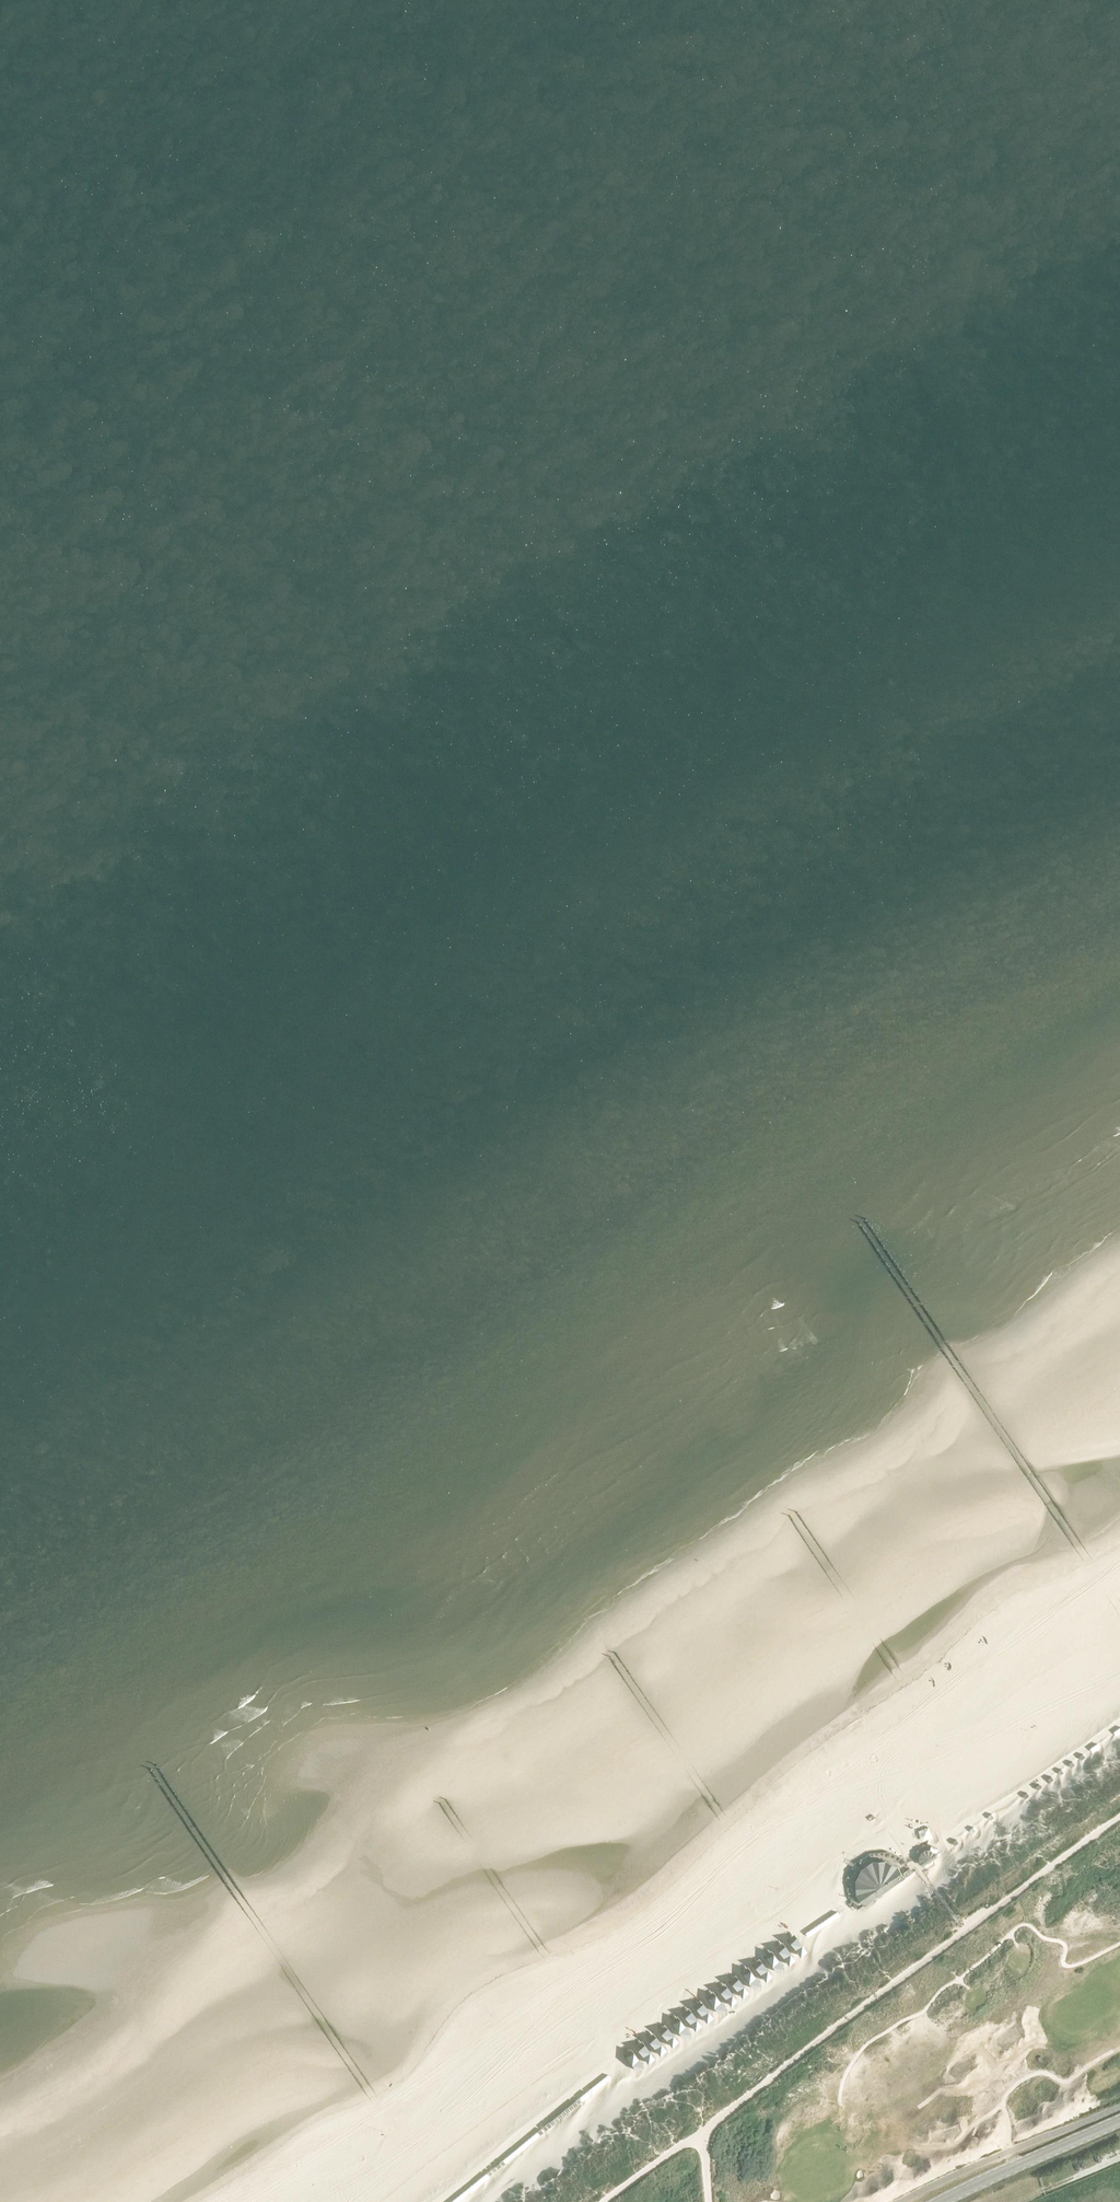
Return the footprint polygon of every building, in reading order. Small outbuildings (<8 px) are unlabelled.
[(919,1861),(920,1862),(922,1865),(937,1855),(935,1852),(934,1851),(933,1850),(932,1850),(931,1849),(930,1849),(928,1849),(927,1848),(926,1849),(925,1849),(924,1849),(923,1850),(922,1851),(921,1852),(920,1853),(919,1854),(919,1855),(919,1856),(918,1857),(919,1858),(919,1860),(919,1861)] [(905,1877),(897,1866),(895,1865),(894,1864),(892,1863),(890,1862),(888,1861),(886,1861),(884,1861),(881,1861),(879,1861),(877,1861),(875,1861),(873,1862),(871,1862),(869,1863),(867,1864),(866,1865),(864,1867),(862,1868),(861,1870),(860,1871),(858,1873),(857,1875),(856,1877),(856,1879),(855,1881),(855,1883),(854,1885),(854,1887),(854,1889),(855,1891),(864,1904),(905,1877)]
